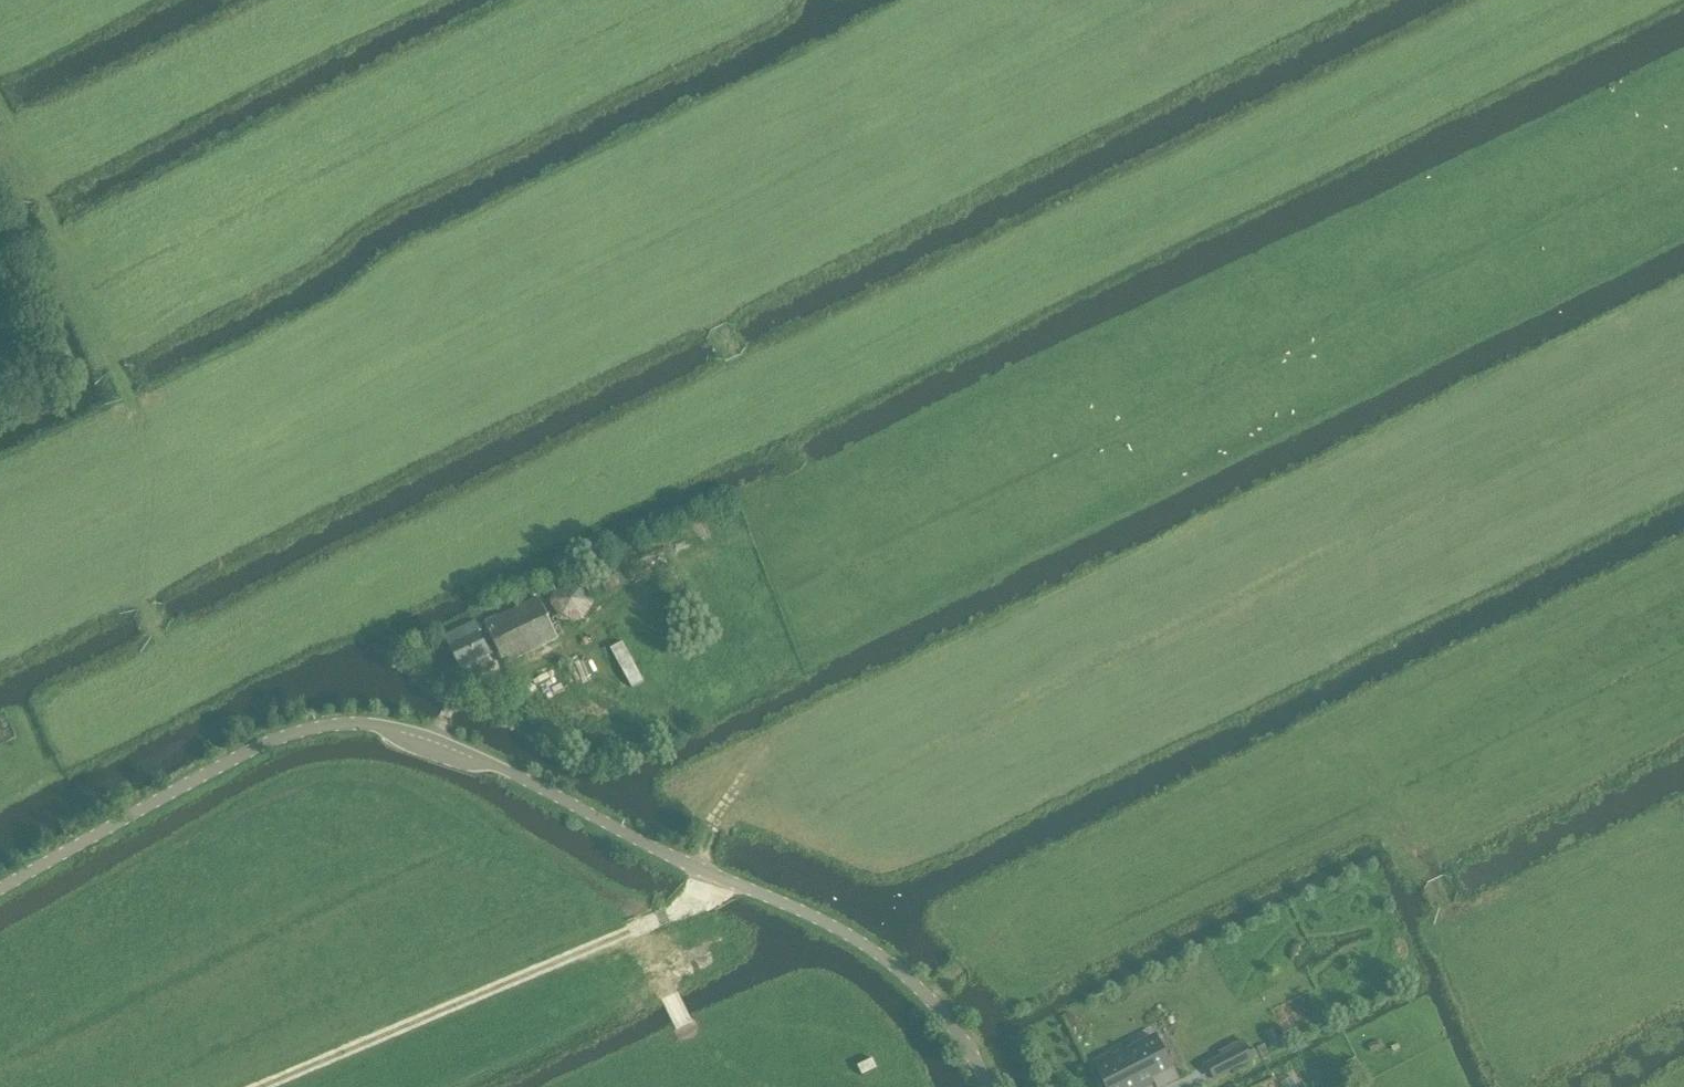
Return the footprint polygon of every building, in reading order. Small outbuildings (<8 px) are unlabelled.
[(559,641),(541,601),(480,628),(478,623),(445,638),(460,670),(498,651),(505,665),(559,641)] [(611,651),(631,688),(643,682),(622,644),(611,651)] [(1105,1086),(1144,1086),(1154,1082),(1156,1086),(1164,1086),(1177,1081),(1157,1040),(1112,1062),(1109,1057),(1094,1064),(1105,1086)] [(1221,1057),(1229,1074),(1253,1061),(1245,1045),(1221,1057)] [(858,1067),(863,1076),(877,1069),(873,1060),(858,1067)]
